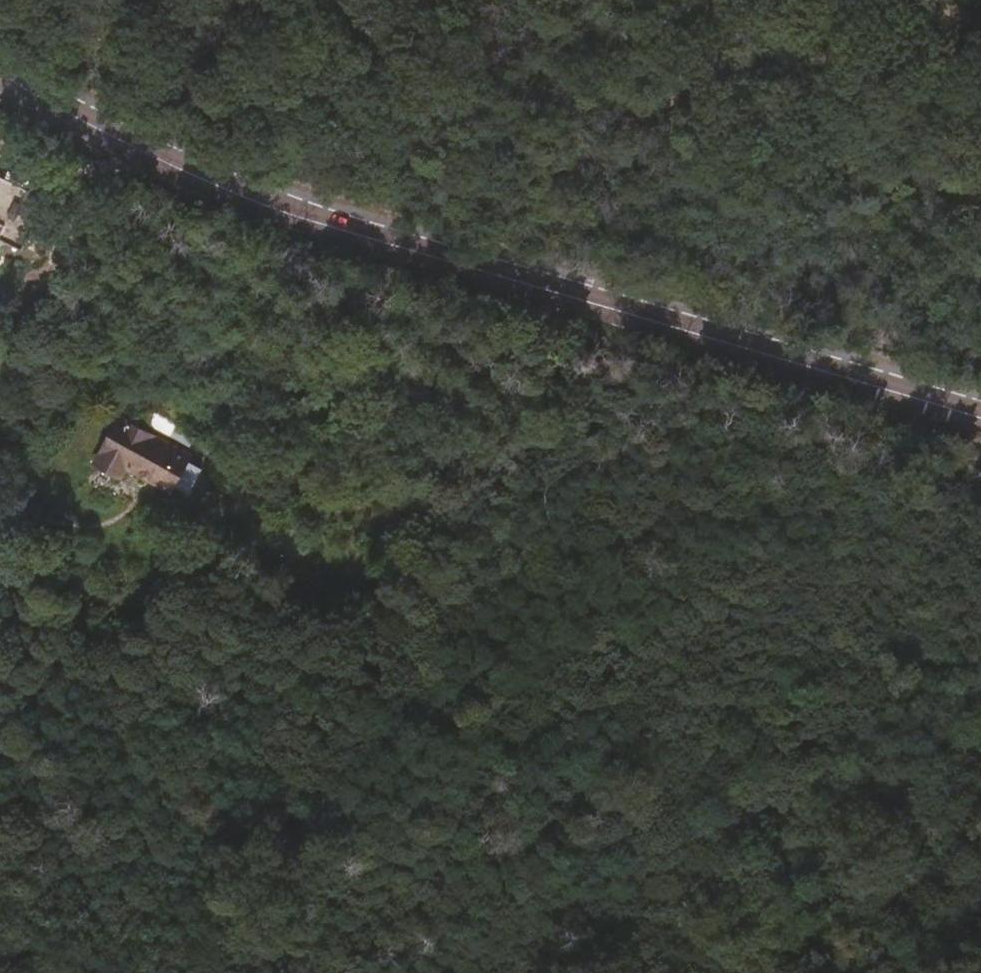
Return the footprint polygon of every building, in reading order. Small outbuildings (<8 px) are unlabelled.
[(36,191),(0,173),(0,259),(13,237),(26,244),(42,212),(30,205),(36,191)] [(166,447),(98,406),(72,449),(98,466),(107,454),(148,478),(151,474),(164,451),(166,447)] [(157,417),(141,407),(136,418),(151,428),(157,417)] [(164,451),(151,474),(165,482),(178,459),(164,451)] [(21,493),(40,466),(23,457),(6,480),(21,493)]
